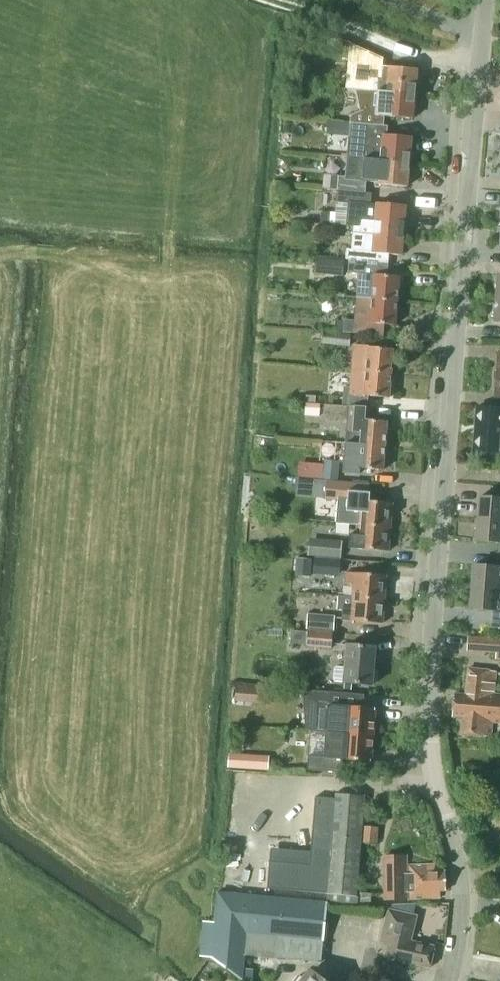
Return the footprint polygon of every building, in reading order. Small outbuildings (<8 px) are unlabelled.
[(357,92),(415,97),(417,69),(389,66),(387,83),(342,79),(341,87),(356,88),(357,92)] [(384,124),(384,116),(413,118),(415,97),(357,92),(361,111),(351,115),(350,121),(384,124)] [(409,164),(411,137),(386,135),(387,126),(388,127),(388,126),(351,122),(349,136),(361,137),(360,150),(365,151),(364,160),(409,164)] [(407,186),(409,164),(364,160),(346,159),(345,176),(367,178),(366,180),(379,182),(378,184),(407,186)] [(367,178),(345,176),(339,176),(338,189),(365,191),(366,180),(367,178)] [(359,226),(359,228),(403,231),(405,206),(377,203),(376,204),(371,204),(372,192),(365,191),(338,189),(337,201),(349,202),(348,225),(359,226)] [(330,224),(331,213),(321,212),(320,223),(330,224)] [(299,230),(319,232),(320,224),(300,222),(299,230)] [(403,231),(359,228),(359,232),(354,232),(352,248),(347,248),(346,258),(350,258),(349,263),(388,267),(389,254),(401,255),(403,231)] [(345,260),(316,258),(315,274),(344,276),(345,260)] [(388,267),(349,263),(348,272),(359,273),(357,296),(397,299),(399,276),(387,275),(388,267)] [(395,323),(397,299),(357,296),(355,319),(345,318),(345,320),(338,319),(337,330),(383,334),(384,323),(395,323)] [(322,343),(349,346),(351,334),(339,333),(339,338),(323,336),(322,343)] [(391,376),(393,349),(369,347),(369,346),(354,344),(352,372),(391,376)] [(389,397),(391,376),(352,372),(351,386),(345,386),(344,405),(325,403),(325,406),(372,409),(372,408),(367,407),(368,396),(389,397)] [(320,404),(306,403),(306,415),(319,416),(320,404)] [(371,420),(372,409),(325,406),(324,418),(348,420),(346,443),(360,444),(360,446),(385,448),(387,421),(371,420)] [(476,407),(473,451),(499,453),(499,409),(476,407)] [(383,470),(385,448),(360,446),(359,461),(345,460),(344,468),(358,469),(359,468),(383,470)] [(339,480),(340,461),(325,460),(324,479),(339,480)] [(295,493),(303,493),(304,480),(295,480),(295,493)] [(358,526),(390,529),(392,503),(371,501),(372,484),(327,480),(326,498),(338,499),(336,523),(358,525),(358,526)] [(479,496),(477,521),(499,523),(499,498),(479,496)] [(477,521),(476,541),(499,543),(499,523),(477,521)] [(348,548),(388,551),(390,529),(358,526),(358,535),(350,534),(348,548)] [(342,540),(310,537),(308,555),(341,557),(342,540)] [(341,559),(315,556),(313,574),(339,576),(341,559)] [(297,558),(296,576),(311,576),(312,558),(297,558)] [(474,565),(472,589),(499,591),(499,567),(474,565)] [(339,598),(384,602),(386,575),(346,572),(345,586),(353,586),(353,596),(339,595),(339,598)] [(493,611),(491,628),(499,628),(499,591),(472,589),(470,609),(493,611)] [(384,602),(339,598),(338,610),(343,610),(342,620),(382,623),(384,602)] [(308,628),(334,630),(335,616),(309,614),(308,628)] [(334,630),(308,628),(307,631),(292,630),(291,642),(307,643),(306,646),(332,648),(334,630)] [(468,635),(467,651),(499,653),(499,637),(468,635)] [(334,668),(333,679),(335,681),(344,682),(372,685),(375,647),(347,645),(345,667),(336,666),(334,668)] [(466,695),(455,694),(452,716),(464,717),(462,735),(489,737),(491,721),(499,722),(499,694),(493,693),(496,671),(468,668),(466,695)] [(234,683),(235,700),(259,698),(258,682),(234,683)] [(358,694),(314,690),(311,730),(327,731),(373,735),(375,709),(357,708),(358,694)] [(327,731),(325,757),(308,755),(307,769),(341,772),(342,758),(371,760),(373,735),(327,731)] [(269,770),(270,756),(250,755),(249,769),(269,770)] [(356,896),(364,795),(335,793),(334,798),(315,797),(309,865),(269,862),(267,888),(327,893),(327,894),(356,896)] [(446,891),(446,873),(439,872),(439,866),(410,866),(410,874),(406,874),(406,871),(406,859),(386,858),(385,901),(406,902),(407,894),(407,892),(412,892),(412,897),(436,898),(437,892),(446,891)] [(326,903),(264,897),(217,892),(211,958),(242,980),(251,980),(253,970),(243,968),(244,955),(321,963),(326,903)] [(371,907),(372,893),(359,892),(358,896),(358,906),(371,907)] [(327,894),(326,903),(358,906),(358,896),(356,896),(327,894)] [(392,904),(390,910),(412,915),(415,903),(392,904)] [(417,918),(400,915),(389,912),(382,939),(392,942),(388,959),(428,968),(433,946),(410,941),(417,918)]
